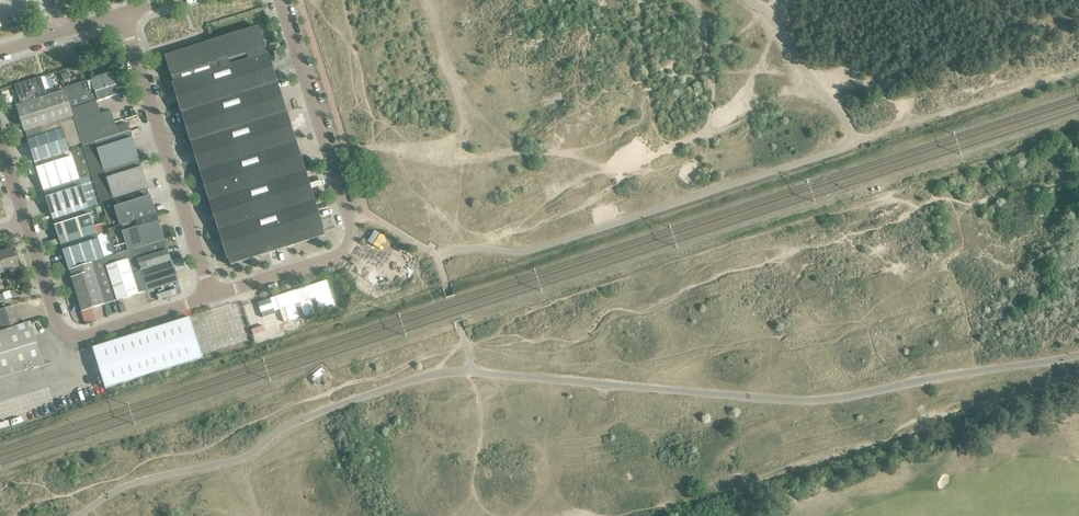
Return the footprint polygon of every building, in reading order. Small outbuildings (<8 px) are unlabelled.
[(324,235),(259,27),(165,56),(231,265),(324,235)] [(94,86),(99,101),(118,95),(116,86),(117,85),(113,72),(92,79),(94,86)] [(15,85),(21,104),(48,96),(42,76),(15,85)] [(99,101),(94,86),(88,88),(86,81),(65,88),(66,90),(72,110),(97,102),(99,101)] [(48,96),(21,104),(17,106),(23,124),(12,127),(14,135),(74,116),(72,110),(66,90),(48,96)] [(83,146),(118,135),(116,127),(111,111),(110,107),(99,110),(97,102),(72,110),(74,116),(82,144),(83,146)] [(134,108),(128,110),(130,117),(137,115),(134,108)] [(29,143),(35,162),(69,151),(68,148),(82,144),(74,116),(14,135),(18,147),(29,143)] [(118,135),(130,131),(128,123),(116,127),(118,135)] [(91,176),(140,160),(130,131),(118,135),(83,146),(82,147),(91,176)] [(70,150),(69,151),(35,162),(44,191),(91,176),(82,147),(82,149),(71,152),(70,150)] [(102,205),(149,190),(140,160),(91,176),(101,205),(102,205)] [(91,176),(44,191),(53,220),(99,205),(90,177),(91,176),(100,205),(101,205),(91,176)] [(108,230),(157,215),(149,190),(102,205),(110,229),(108,230)] [(108,230),(104,231),(102,226),(101,227),(98,217),(102,216),(99,205),(53,220),(61,245),(108,230)] [(134,250),(165,240),(157,215),(108,230),(116,255),(134,250)] [(68,270),(69,270),(92,263),(104,259),(116,255),(108,230),(61,245),(66,261),(54,264),(57,273),(68,270)] [(168,250),(165,240),(134,250),(137,260),(168,250)] [(4,272),(17,268),(12,249),(0,253),(0,259),(4,272)] [(141,271),(137,260),(134,250),(116,255),(104,259),(117,300),(117,301),(147,292),(141,271)] [(141,271),(171,262),(171,261),(168,250),(137,260),(141,271)] [(182,258),(171,261),(171,262),(174,269),(175,273),(185,269),(186,269),(182,257),(182,258)] [(107,304),(117,300),(104,259),(92,263),(104,305),(107,316),(112,314),(110,306),(107,304)] [(141,271),(147,292),(178,282),(175,273),(174,269),(171,262),(141,271)] [(104,305),(92,263),(69,270),(85,324),(93,322),(90,310),(104,305)] [(273,309),(330,294),(326,281),(269,296),(273,309)] [(0,329),(18,323),(12,306),(0,310),(0,327),(0,329)] [(190,317),(184,319),(92,348),(105,389),(203,358),(190,317)] [(18,325),(0,331),(0,377),(42,364),(29,322),(18,325)]
